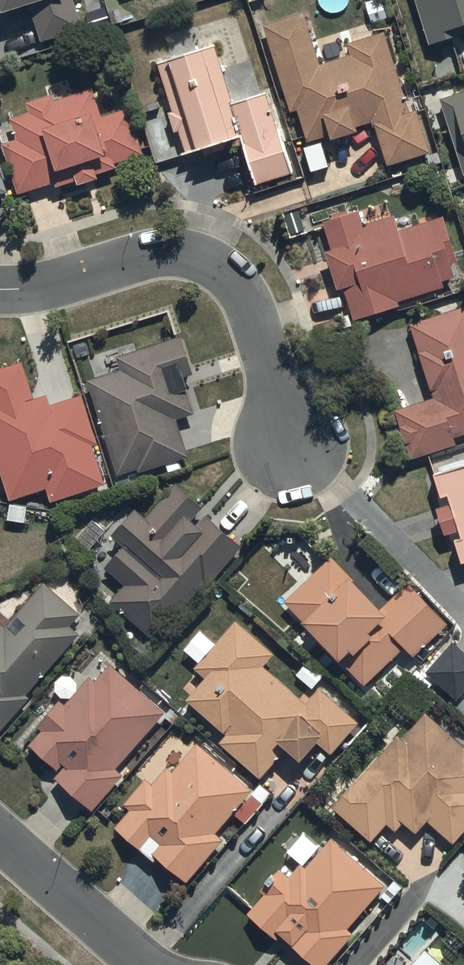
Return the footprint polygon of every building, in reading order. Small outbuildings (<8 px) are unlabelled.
[(30,5),(42,42),(81,30),(71,0),(0,0),(0,14),(30,5)] [(427,41),(463,30),(463,0),(414,0),(427,41)] [(306,17),(265,30),(300,146),(371,125),(384,169),(428,156),(391,34),(348,47),(351,57),(321,66),(306,17)] [(213,44),(155,63),(186,157),(242,139),(258,188),(296,176),(270,93),(233,105),(213,44)] [(3,145),(20,197),(144,155),(130,112),(104,121),(92,86),(10,113),(19,140),(3,145)] [(439,102),(462,178),(463,177),(463,94),(439,102)] [(9,193),(0,164),(0,196),(9,193)] [(325,226),(355,319),(463,284),(463,283),(444,221),(401,235),(395,217),(364,226),(360,214),(325,226)] [(407,458),(463,440),(463,309),(412,326),(437,400),(394,414),(407,458)] [(88,382),(119,477),(189,455),(178,422),(197,416),(186,381),(195,378),(181,337),(117,358),(122,371),(88,382)] [(14,501),(47,490),(53,508),(108,488),(76,396),(38,409),(21,362),(0,369),(0,460),(14,501)] [(434,477),(463,568),(463,567),(463,467),(434,477)] [(113,606),(154,643),(244,545),(179,485),(103,566),(128,589),(113,606)] [(287,602),(286,603),(369,690),(444,620),(410,584),(380,611),(331,560),(287,602)] [(91,626),(46,586),(4,632),(0,629),(0,728),(91,626)] [(208,679),(187,704),(227,738),(220,746),(261,780),(283,754),(300,768),(319,746),(333,758),(361,725),(322,692),(308,705),(265,669),(277,656),(236,624),(199,672),(208,679)] [(454,644),(428,672),(463,704),(463,653),(454,644)] [(24,756),(88,812),(170,720),(106,663),(24,756)] [(334,811),(373,847),(393,826),(414,845),(432,826),(454,846),(463,835),(463,743),(428,710),(334,811)] [(112,822),(183,884),(257,795),(196,744),(156,792),(145,783),(112,822)] [(296,964),(326,964),(389,890),(327,838),(251,928),(296,964)]
